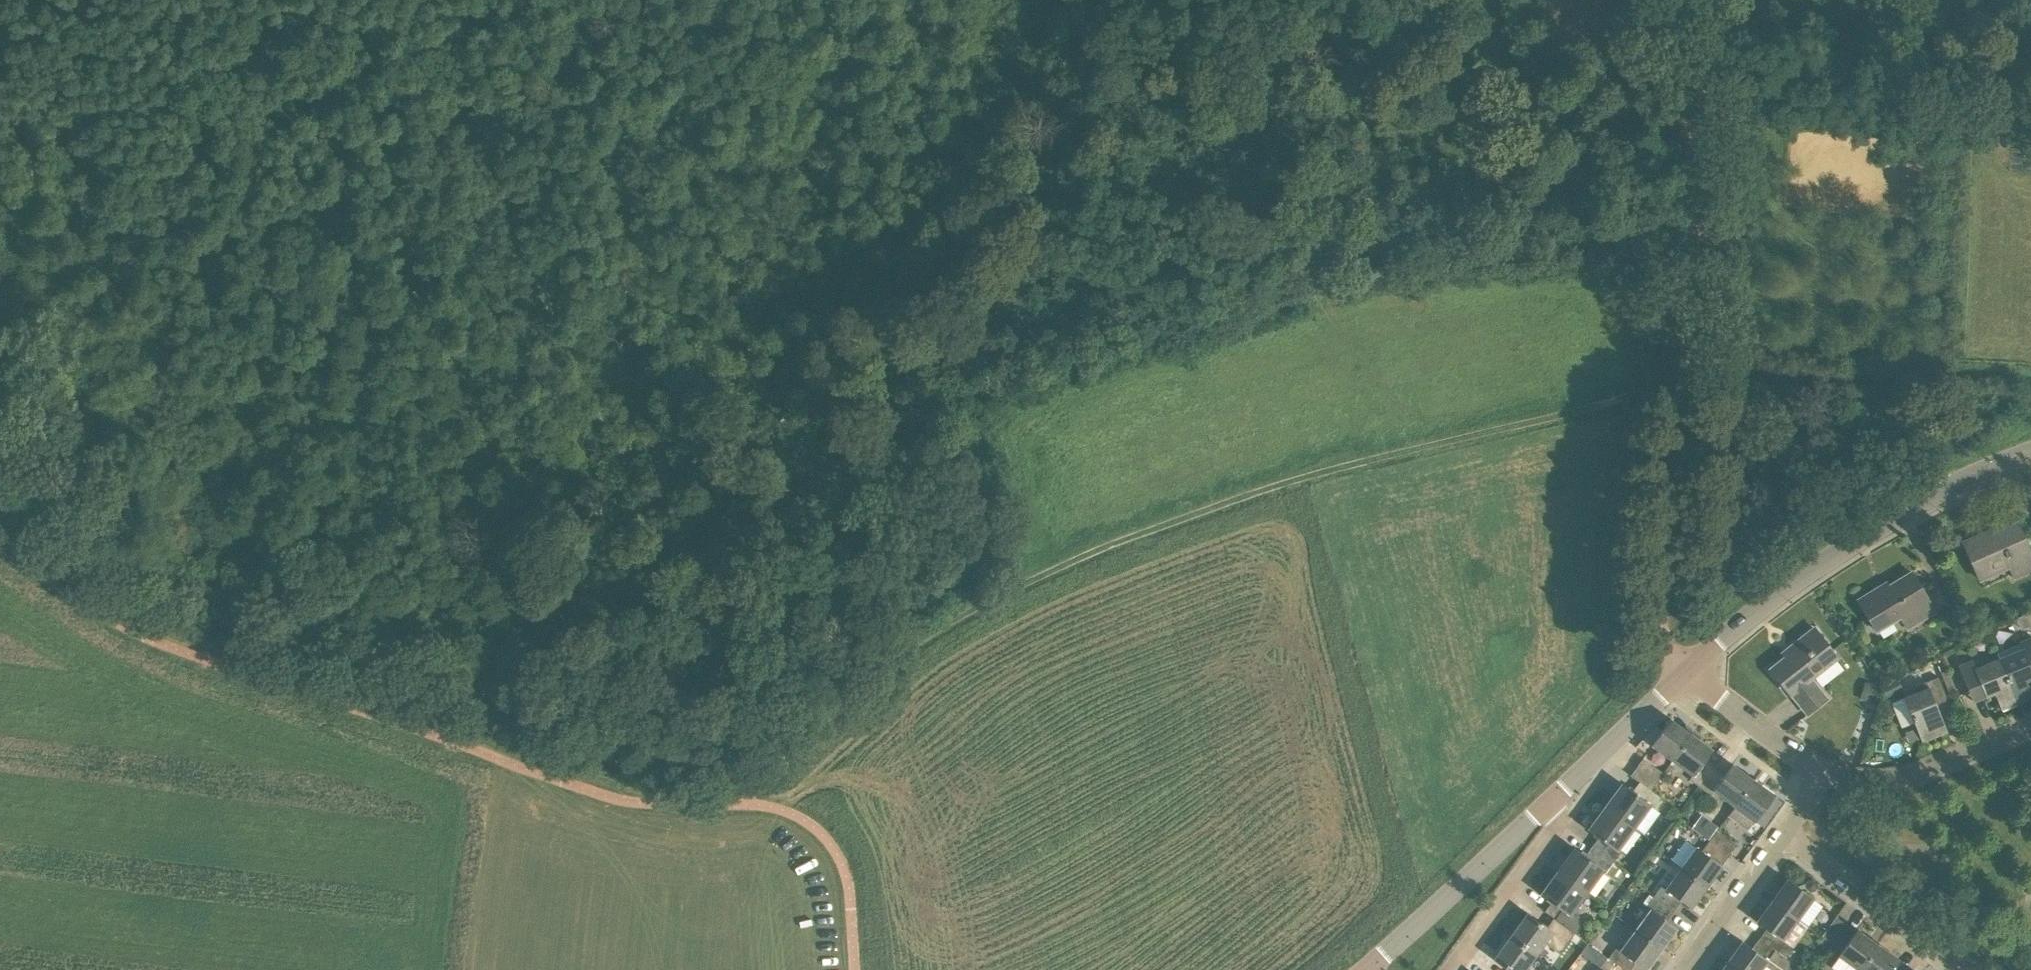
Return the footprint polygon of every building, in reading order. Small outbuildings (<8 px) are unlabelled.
[(1986,538),(1984,533),(1964,541),(1978,575),(2007,562),(2015,578),(2030,571),(2030,552),(2018,523),(1986,538)] [(1912,573),(1880,593),(1877,589),(1859,600),(1877,631),(1901,616),(1908,628),(1937,610),(1912,573)] [(2022,635),(2030,631),(2030,610),(2015,616),(2022,635)] [(1838,657),(1815,628),(1791,647),(1794,651),(1771,669),(1791,694),(1792,693),(1808,713),(1827,699),(1811,678),(1838,657)] [(1999,659),(2018,702),(2030,697),(2030,690),(2027,680),(2030,679),(2030,638),(1996,652),(1999,659)] [(1999,659),(1976,668),(1973,662),(1961,667),(1970,691),(1982,687),(1986,697),(1995,693),(2001,709),(2018,702),(1999,659)] [(1948,700),(1938,676),(1926,681),(1929,687),(1905,696),(1905,698),(1892,704),(1902,729),(1915,723),(1922,741),(1939,734),(1932,719),(1941,715),(1937,704),(1948,700)] [(1898,678),(1881,687),(1887,698),(1903,689),(1898,678)] [(1875,705),(1881,688),(1870,685),(1865,702),(1875,705)] [(1673,761),(1693,734),(1671,718),(1651,745),(1673,761)] [(1706,760),(1714,749),(1693,734),(1673,761),(1693,775),(1690,779),(1701,787),(1716,767),(1706,760)] [(1652,790),(1665,773),(1643,758),(1631,775),(1641,782),(1652,790)] [(1755,780),(1733,764),(1725,775),(1716,767),(1701,787),(1712,795),(1715,791),(1735,806),(1755,780)] [(1755,780),(1735,806),(1756,822),(1768,806),(1776,795),(1755,780)] [(1606,807),(1634,827),(1649,805),(1653,808),(1662,797),(1652,790),(1641,782),(1634,792),(1623,784),(1606,807)] [(1768,806),(1756,822),(1764,827),(1775,812),(1768,806)] [(1618,848),(1634,827),(1606,807),(1590,829),(1601,837),(1594,847),(1614,862),(1622,851),(1618,848)] [(1711,841),(1730,855),(1738,845),(1718,831),(1711,841)] [(1711,841),(1710,840),(1702,851),(1696,846),(1695,848),(1686,841),(1671,860),(1681,867),(1708,887),(1724,866),(1723,865),(1730,855),(1711,841)] [(1602,870),(1607,873),(1614,862),(1594,847),(1587,857),(1576,849),(1559,872),(1587,891),(1602,870)] [(1681,867),(1666,887),(1663,885),(1662,886),(1658,883),(1653,890),(1657,893),(1655,896),(1675,911),(1683,901),(1693,908),(1708,887),(1681,867)] [(1587,891),(1559,872),(1543,894),(1554,902),(1546,912),(1554,917),(1566,927),(1575,933),(1580,926),(1579,918),(1571,913),(1587,891)] [(1788,878),(1773,899),(1799,919),(1815,899),(1788,878)] [(1811,891),(1817,889),(1818,883),(1812,880),(1807,882),(1806,887),(1811,891)] [(1655,896),(1647,906),(1650,908),(1635,929),(1663,949),(1678,928),(1668,921),(1675,911),(1655,896)] [(1809,926),(1799,919),(1773,899),(1757,921),(1767,929),(1760,938),(1790,960),(1797,950),(1794,947),(1809,926)] [(1575,933),(1566,927),(1554,917),(1547,927),(1528,914),(1512,936),(1537,955),(1546,942),(1561,953),(1575,933)] [(1838,916),(1823,936),(1832,943),(1847,923),(1838,916)] [(1857,930),(1847,923),(1832,943),(1842,950),(1839,956),(1859,969),(1860,969),(1879,944),(1858,929),(1857,930)] [(1635,929),(1621,948),(1618,946),(1609,958),(1626,969),(1632,969),(1637,963),(1647,969),(1648,969),(1663,949),(1635,929)] [(1512,936),(1496,958),(1512,969),(1532,969),(1528,967),(1537,955),(1512,936)] [(1760,938),(1753,948),(1742,941),(1727,962),(1739,969),(1762,969),(1766,965),(1772,969),(1787,969),(1792,962),(1789,960),(1790,960),(1760,938)] [(1608,958),(1589,944),(1581,954),(1601,968),(1608,958)] [(1893,969),(1901,960),(1879,944),(1860,969),(1893,969)] [(1791,959),(1799,964),(1804,958),(1796,953),(1791,959)] [(1727,962),(1721,969),(1739,969),(1727,962)]
